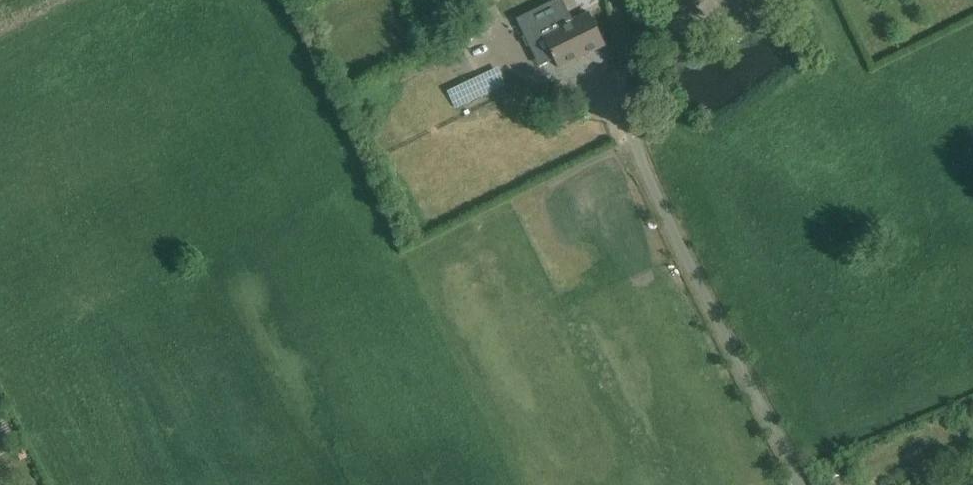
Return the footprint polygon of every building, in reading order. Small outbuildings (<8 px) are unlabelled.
[(682,14),(707,0),(673,0),(682,14)] [(550,6),(518,22),(527,39),(525,40),(528,48),(530,47),(540,68),(557,60),(561,69),(606,47),(590,14),(574,22),(567,9),(555,15),(550,6)] [(503,64),(451,89),(460,108),(512,83),(503,64)] [(24,447),(16,451),(22,462),(29,458),(24,447)]
